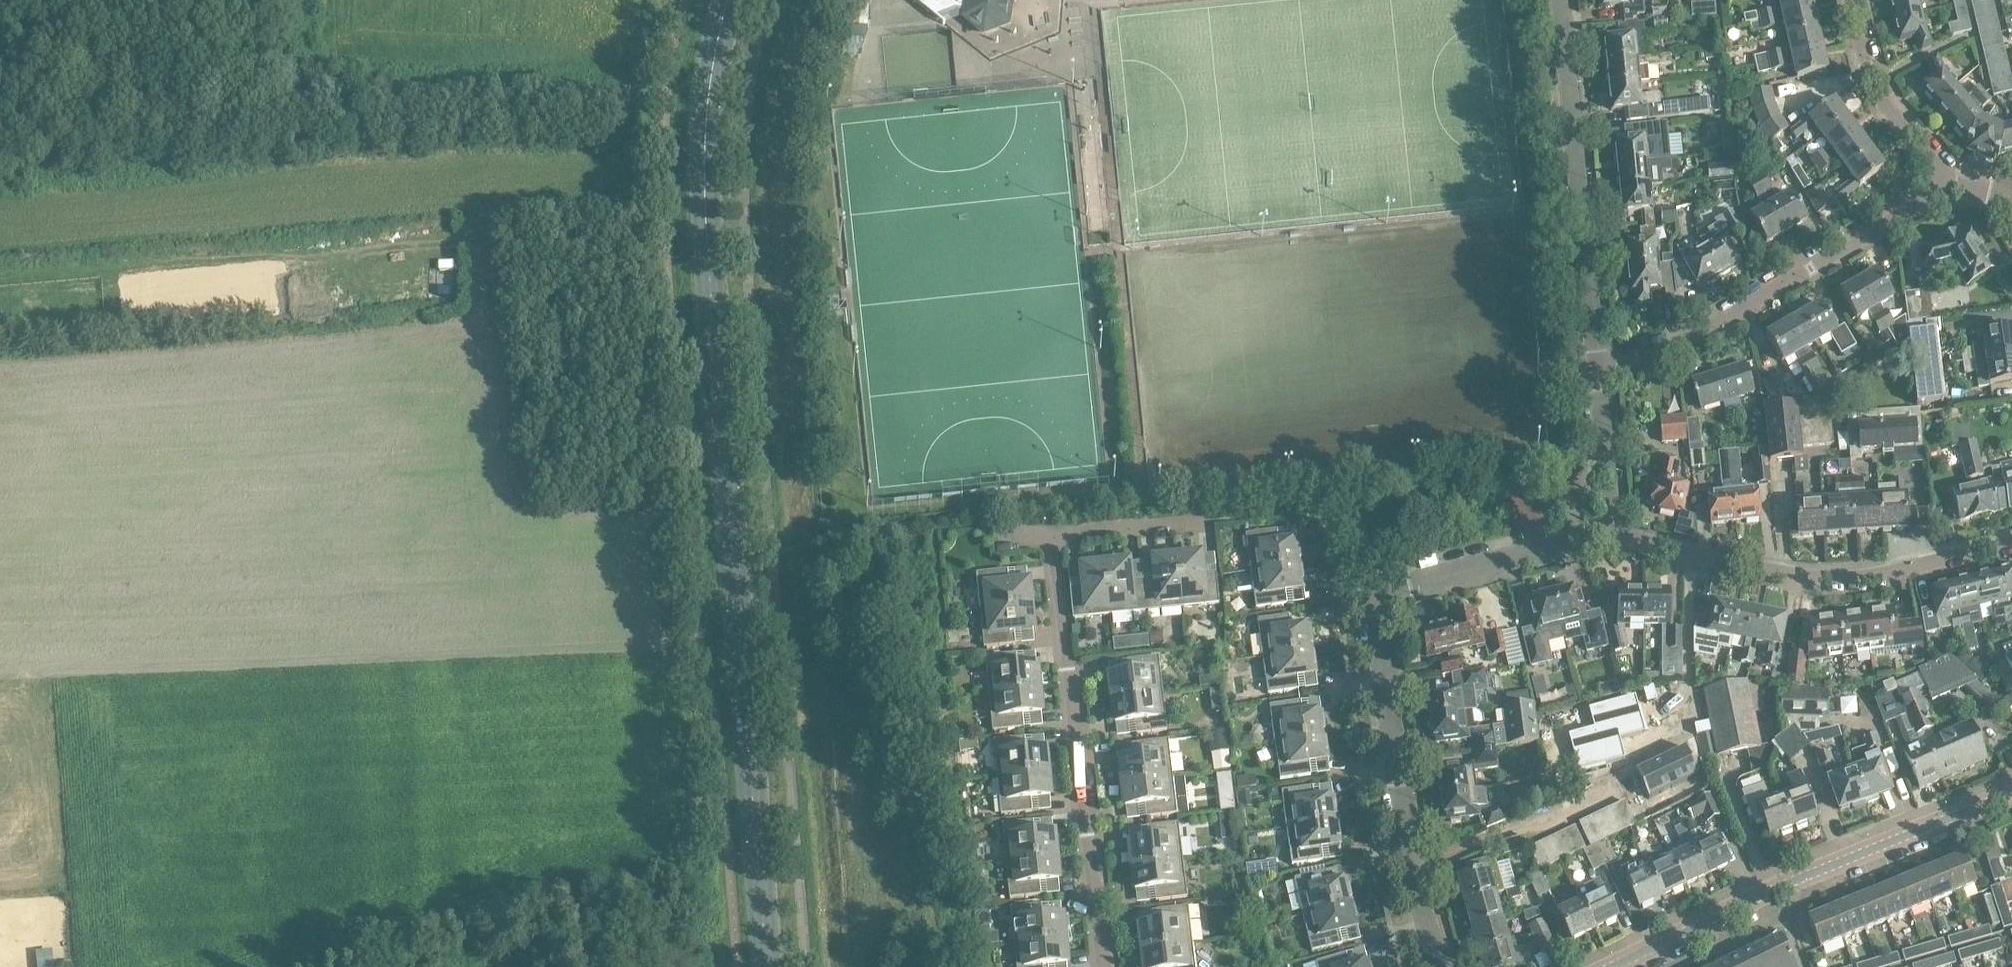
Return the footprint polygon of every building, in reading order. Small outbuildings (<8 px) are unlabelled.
[(936,19),(967,7),(965,17),(984,32),(1006,24),(1011,0),(913,0),(936,19)] [(1631,0),(1600,0),(1601,7),(1620,5),(1622,19),(1637,18),(1636,15),(1644,14),(1643,2),(1631,3),(1631,0)] [(1781,7),(1773,9),(1775,18),(1812,10),(1810,0),(1779,0),(1781,7)] [(1918,0),(1890,0),(1894,18),(1921,12),(1918,0)] [(1982,0),(1977,0),(1971,1),(1974,12),(1984,9),(1982,0)] [(1993,0),(1982,0),(1984,9),(1994,7),(1993,0)] [(1715,3),(1691,4),(1691,17),(1716,16),(1715,3)] [(1972,30),(1965,3),(1954,6),(1958,22),(1961,33),(1972,30)] [(1652,6),(1653,18),(1666,16),(1664,5),(1652,6)] [(1997,17),(1994,7),(1984,9),(1987,19),(1997,17)] [(1044,8),(1013,16),(1021,50),(1052,43),(1044,8)] [(1760,21),(1775,18),(1773,9),(1758,13),(1760,21)] [(1987,19),(1984,9),(1974,12),(1976,22),(1987,19)] [(1788,37),(1817,30),(1812,10),(1775,18),(1778,26),(1785,25),(1788,37)] [(1894,18),(1899,41),(1915,38),(1921,50),(1932,45),(1927,34),(1926,34),(1921,12),(1894,18)] [(1666,16),(1653,18),(1655,31),(1667,30),(1666,16)] [(1999,27),(1997,17),(1987,19),(1989,29),(1999,27)] [(1760,22),(1750,25),(1752,32),(1762,30),(1778,26),(1775,18),(1760,21),(1760,22)] [(1989,29),(1987,19),(1976,22),(1979,32),(1989,29)] [(1617,38),(1604,39),(1605,49),(1603,52),(1604,58),(1606,60),(1606,62),(1646,58),(1643,24),(1637,24),(1637,22),(1616,24),(1617,38)] [(1961,33),(1958,22),(1949,24),(1951,35),(1961,33)] [(1991,39),(1989,29),(1979,32),(1981,42),(1991,39)] [(1785,59),(1822,50),(1817,30),(1788,37),(1790,48),(1783,50),(1785,59)] [(1654,38),(1655,48),(1670,47),(1670,37),(1654,38)] [(2006,55),(2003,45),(1993,47),(1996,57),(2006,55)] [(1996,57),(1993,47),(1983,49),(1985,60),(1996,57)] [(845,67),(859,69),(862,51),(849,48),(845,67)] [(1704,51),(1705,60),(1719,58),(1718,49),(1704,51)] [(1785,59),(1783,50),(1767,53),(1769,62),(1785,59)] [(1794,66),(1797,78),(1826,71),(1822,50),(1785,59),(1787,67),(1794,66)] [(1754,56),(1756,65),(1769,62),(1767,53),(1754,56)] [(2008,65),(2006,55),(1996,57),(1998,67),(2008,65)] [(1647,68),(1670,65),(1669,56),(1646,58),(1606,62),(1607,73),(1606,75),(1607,82),(1608,84),(1609,86),(1639,83),(1639,84),(1649,83),(1647,68)] [(1920,84),(1936,103),(1957,85),(1942,67),(1943,67),(1938,56),(1927,61),(1933,74),(1920,84)] [(1998,67),(1996,57),(1985,60),(1988,70),(1998,67)] [(1787,67),(1785,59),(1769,62),(1771,71),(1787,67)] [(1771,71),(1769,62),(1756,65),(1758,74),(1771,71)] [(2010,75),(2008,65),(1998,67),(2000,77),(2010,75)] [(2000,77),(1998,67),(1988,70),(1990,80),(2000,77)] [(2010,75),(2000,77),(2004,92),(2011,91),(2011,81),(2010,75)] [(2004,92),(2000,77),(1990,80),(1994,95),(2004,92)] [(1611,110),(1625,109),(1626,122),(1710,113),(1708,99),(1660,104),(1659,94),(1641,96),(1639,84),(1639,83),(1609,86),(1609,89),(1608,91),(1608,98),(1610,100),(1611,110)] [(1971,95),(1967,97),(1957,85),(1936,103),(1951,121),(1984,93),(1978,86),(1970,93),(1971,95)] [(1770,89),(1749,93),(1753,110),(1773,103),(1770,89)] [(1982,108),(1990,101),(1984,93),(1951,121),(1967,141),(1982,116),(1977,109),(1980,106),(1982,108)] [(1779,104),(1785,117),(1802,109),(1796,96),(1779,104)] [(1846,118),(1833,100),(1790,132),(1795,139),(1807,130),(1814,125),(1822,136),(1846,118)] [(1753,110),(1761,128),(1779,117),(1773,103),(1753,110)] [(2009,123),(2001,125),(1982,116),(1967,141),(1966,143),(1970,145),(1968,150),(1992,160),(1994,155),(1998,156),(1999,154),(2011,151),(2011,136),(2009,123)] [(1771,142),(1776,138),(1788,129),(1779,117),(1761,128),(1771,142)] [(1828,157),(1858,134),(1846,118),(1822,136),(1829,145),(1823,150),(1828,157)] [(1617,163),(1617,165),(1647,162),(1669,160),(1666,123),(1625,127),(1626,141),(1614,142),(1616,152),(1614,155),(1615,161),(1617,163)] [(1722,134),(1709,135),(1711,153),(1724,152),(1722,134)] [(1839,159),(1847,169),(1871,151),(1858,134),(1828,157),(1833,163),(1839,159)] [(1783,148),(1776,138),(1769,142),(1776,153),(1783,148)] [(1815,166),(1828,157),(1823,150),(1810,159),(1815,166)] [(1854,179),(1835,193),(1841,200),(1884,169),(1871,151),(1847,169),(1854,179)] [(1828,157),(1815,166),(1820,173),(1833,163),(1828,157)] [(1618,175),(1616,178),(1617,184),(1619,186),(1619,188),(1650,185),(1650,187),(1662,186),(1661,172),(1670,171),(1669,160),(1647,162),(1617,165),(1618,175)] [(1732,160),(1720,161),(1721,172),(1733,171),(1732,160)] [(1797,179),(1804,175),(1798,164),(1791,169),(1797,179)] [(1755,177),(1760,186),(1767,181),(1762,173),(1755,177)] [(1804,175),(1797,179),(1804,189),(1811,185),(1804,175)] [(1747,182),(1752,190),(1760,186),(1755,177),(1747,182)] [(1772,190),(1767,181),(1760,186),(1765,194),(1772,190)] [(1619,188),(1620,192),(1618,194),(1619,200),(1621,202),(1622,213),(1642,211),(1643,225),(1654,224),(1650,185),(1619,188)] [(1757,198),(1765,194),(1760,186),(1752,190),(1757,198)] [(1807,195),(1817,214),(1830,206),(1820,188),(1807,195)] [(1779,219),(1786,232),(1807,220),(1792,194),(1780,201),(1777,197),(1776,197),(1772,190),(1765,194),(1779,219)] [(1763,210),(1751,218),(1766,244),(1786,232),(1779,219),(1765,194),(1757,198),(1761,206),(1763,210)] [(1661,220),(1673,218),(1672,207),(1660,209),(1661,220)] [(1714,221),(1716,225),(1707,230),(1714,243),(1703,249),(1719,276),(1721,274),(1724,275),(1729,272),(1730,269),(1739,264),(1724,238),(1727,236),(1730,230),(1722,216),(1714,221)] [(1626,255),(1625,257),(1625,264),(1627,266),(1627,268),(1658,265),(1670,264),(1672,264),(1671,255),(1662,256),(1663,261),(1658,261),(1654,228),(1640,229),(1641,243),(1625,245),(1626,255)] [(1993,268),(1991,265),(1991,262),(1988,257),(1985,256),(1979,247),(1980,241),(1973,231),(1968,230),(1958,236),(1956,233),(1939,244),(1919,248),(1923,268),(1943,264),(1946,270),(1953,265),(1967,286),(1993,268)] [(1682,260),(1673,265),(1676,291),(1694,281),(1698,288),(1707,283),(1709,283),(1715,280),(1716,277),(1719,276),(1703,249),(1693,255),(1686,242),(1677,248),(1682,256),(1680,257),(1682,260)] [(1628,278),(1627,281),(1628,287),(1630,289),(1630,292),(1634,292),(1635,305),(1651,304),(1649,290),(1661,289),(1664,289),(1665,296),(1673,295),(1670,264),(1658,265),(1627,268),(1628,278)] [(1878,271),(1859,282),(1879,315),(1884,312),(1879,305),(1893,297),(1878,271)] [(1872,319),(1879,315),(1859,282),(1841,293),(1856,319),(1868,312),(1872,319)] [(1909,322),(1932,318),(1928,290),(1904,293),(1909,322)] [(1813,331),(1818,341),(1829,334),(1841,354),(1856,346),(1844,326),(1837,330),(1822,304),(1803,315),(1813,331)] [(1884,312),(1879,315),(1886,327),(1893,323),(1886,311),(1884,312)] [(1808,347),(1818,341),(1813,331),(1803,315),(1785,325),(1800,351),(1804,358),(1811,354),(1808,347)] [(1879,332),(1887,328),(1886,327),(1879,315),(1872,319),(1871,319),(1879,332)] [(1893,323),(1886,327),(1887,328),(1893,338),(1898,347),(1907,341),(1905,316),(1893,323)] [(1800,351),(1785,325),(1767,336),(1782,362),(1792,356),(1796,362),(1804,358),(1800,351)] [(1924,325),(1906,327),(1915,405),(1942,402),(1934,336),(1936,336),(1934,325),(1924,327),(1924,325)] [(1887,328),(1879,332),(1885,342),(1893,338),(1887,328)] [(1982,333),(1983,346),(1971,347),(1971,349),(1960,351),(1962,362),(2011,355),(2011,328),(1982,333)] [(1811,354),(1804,358),(1812,371),(1821,386),(1828,382),(1819,367),(1811,354)] [(1964,374),(1975,372),(1975,373),(1987,372),(1989,384),(2011,381),(2011,355),(1962,362),(1964,374)] [(1796,362),(1815,395),(1823,390),(1821,386),(1812,371),(1804,358),(1796,362)] [(1744,363),(1692,380),(1701,409),(1753,392),(1744,363)] [(1664,376),(1663,381),(1664,385),(1668,388),(1672,388),(1676,385),(1677,381),(1676,376),(1672,374),(1668,374),(1664,376)] [(1789,396),(1778,374),(1763,382),(1774,403),(1789,396)] [(1764,409),(1768,446),(1770,459),(1770,461),(1802,458),(1801,448),(1833,444),(1827,392),(1826,391),(1796,406),(1764,409)] [(1919,409),(1847,413),(1850,460),(1862,460),(1861,451),(1922,448),(1919,409)] [(1686,440),(1684,416),(1660,418),(1662,442),(1686,440)] [(1689,451),(1703,450),(1702,442),(1701,443),(1698,419),(1686,420),(1689,451)] [(1952,447),(1959,446),(1962,445),(1959,420),(1950,421),(1952,447)] [(1575,425),(1572,425),(1560,427),(1562,440),(1577,438),(1575,425)] [(2003,462),(1996,432),(1976,436),(1983,466),(2003,462)] [(1975,442),(1962,445),(1959,446),(1967,480),(1983,476),(1975,442)] [(1737,449),(1726,451),(1730,485),(1740,484),(1739,471),(1740,470),(1737,449)] [(1703,450),(1689,451),(1691,468),(1705,466),(1703,450)] [(1726,451),(1718,452),(1720,473),(1721,473),(1723,486),(1730,485),(1726,451)] [(1675,481),(1679,464),(1675,463),(1677,458),(1665,455),(1657,490),(1653,489),(1651,501),(1660,503),(1658,510),(1674,513),(1675,509),(1682,511),(1688,484),(1688,483),(1688,482),(1687,482),(1686,481),(1685,482),(1684,482),(1684,483),(1675,481)] [(1770,461),(1770,459),(1754,461),(1757,485),(1773,483),(1770,461)] [(1850,470),(1850,460),(1838,461),(1839,471),(1850,470)] [(2009,509),(2010,508),(2010,510),(2011,509),(2011,462),(2000,465),(2000,466),(1999,467),(2009,509)] [(1998,513),(1998,511),(2009,509),(1999,467),(1991,469),(1994,481),(1991,482),(1991,481),(1952,490),(1956,507),(1954,507),(1952,510),(1954,517),(1957,519),(1959,519),(1959,522),(1998,513)] [(1878,499),(1866,499),(1864,477),(1851,478),(1855,532),(1880,530),(1878,499)] [(1838,479),(1839,501),(1823,502),(1825,534),(1855,532),(1851,478),(1838,479)] [(1880,530),(1915,528),(1914,510),(1906,510),(1905,497),(1904,497),(1903,481),(1891,481),(1892,486),(1878,487),(1879,499),(1878,499),(1880,530)] [(1740,484),(1730,485),(1731,491),(1735,522),(1760,519),(1757,488),(1742,489),(1742,484),(1740,484)] [(1722,492),(1707,493),(1711,524),(1735,522),(1731,491),(1730,485),(1723,486),(1722,486),(1722,492)] [(1823,502),(1809,503),(1809,492),(1812,491),(1812,486),(1796,487),(1797,503),(1796,503),(1797,517),(1789,518),(1790,536),(1825,534),(1823,502)] [(1245,534),(1251,571),(1301,563),(1298,541),(1278,543),(1276,530),(1245,534)] [(1201,554),(1177,557),(1182,607),(1219,603),(1216,572),(1203,574),(1201,554)] [(1143,580),(1146,611),(1182,607),(1177,557),(1153,559),(1155,579),(1143,580)] [(1129,562),(1105,564),(1110,615),(1146,611),(1143,580),(1131,581),(1129,562)] [(1105,564),(1081,567),(1083,586),(1069,587),(1073,619),(1110,615),(1105,564)] [(1251,571),(1256,608),(1287,604),(1285,591),(1304,588),(1301,564),(1251,571)] [(1993,572),(2002,607),(2010,605),(2009,599),(2011,598),(2011,568),(1993,572)] [(976,573),(980,610),(1031,605),(1028,582),(1009,584),(1007,570),(976,573)] [(2002,607),(1993,572),(1972,577),(1979,606),(1992,603),(1993,609),(2002,607)] [(1958,611),(1966,609),(1979,606),(1972,577),(1951,582),(1958,611)] [(1951,582),(1929,587),(1934,607),(1920,610),(1926,633),(1939,630),(1936,616),(1949,613),(1958,611),(1951,582)] [(1556,593),(1552,594),(1560,626),(1561,626),(1564,637),(1565,641),(1583,637),(1586,646),(1605,641),(1600,620),(1587,623),(1582,604),(1581,604),(1577,588),(1567,591),(1564,588),(1557,590),(1556,593)] [(1628,649),(1623,628),(1643,628),(1643,588),(1629,588),(1627,590),(1618,590),(1618,628),(1607,631),(1613,653),(1628,649)] [(1660,591),(1657,588),(1643,588),(1643,628),(1662,628),(1662,676),(1681,676),(1681,627),(1669,627),(1669,591),(1660,591)] [(1564,637),(1561,626),(1560,626),(1552,594),(1550,595),(1548,592),(1540,594),(1539,597),(1529,600),(1533,617),(1532,617),(1535,629),(1523,632),(1531,667),(1551,662),(1546,642),(1564,637)] [(1738,605),(1727,602),(1726,605),(1714,603),(1708,632),(1694,630),(1694,653),(1715,657),(1717,647),(1730,649),(1732,637),(1738,605)] [(1031,605),(980,610),(984,648),(1015,644),(1014,631),(1033,629),(1031,605)] [(1754,652),(1756,642),(1762,613),(1750,610),(1751,607),(1738,605),(1732,637),(1745,640),(1743,649),(1748,650),(1754,652)] [(2010,605),(2002,607),(2006,624),(2011,623),(2011,613),(2010,605)] [(1998,628),(2006,626),(2006,624),(2002,607),(1993,609),(1998,628)] [(1894,627),(1892,608),(1864,612),(1868,648),(1883,646),(1884,650),(1904,647),(1905,651),(1922,649),(1918,621),(1901,624),(1901,626),(1894,627)] [(1971,622),(1969,622),(1966,609),(1958,611),(1961,625),(1965,641),(1975,638),(1971,622)] [(1762,613),(1756,642),(1769,645),(1764,667),(1775,669),(1785,617),(1775,615),(1776,612),(1764,610),(1763,613),(1762,613)] [(1456,648),(1457,648),(1477,644),(1478,648),(1486,646),(1489,656),(1506,653),(1502,634),(1482,638),(1479,627),(1478,627),(1474,611),(1463,613),(1463,611),(1452,613),(1452,616),(1449,617),(1449,618),(1448,618),(1454,643),(1455,643),(1456,648)] [(1949,613),(1952,627),(1961,625),(1958,611),(1949,613)] [(1856,654),(1855,649),(1868,648),(1864,612),(1837,616),(1841,651),(1842,656),(1856,654)] [(1257,620),(1263,657),(1313,650),(1310,626),(1290,629),(1288,616),(1257,620)] [(1829,658),(1828,653),(1841,651),(1837,616),(1809,620),(1812,638),(1806,639),(1810,661),(1829,658)] [(1448,618),(1436,621),(1437,626),(1420,630),(1421,633),(1418,634),(1421,645),(1424,644),(1426,655),(1443,651),(1443,653),(1452,650),(1453,655),(1449,656),(1450,660),(1439,662),(1442,675),(1462,670),(1457,648),(1456,648),(1455,643),(1454,643),(1448,618)] [(1137,643),(1137,649),(1150,647),(1149,636),(1141,638),(1137,643)] [(1754,652),(1748,650),(1743,649),(1740,662),(1751,664),(1754,652)] [(1313,650),(1263,657),(1268,694),(1299,689),(1297,676),(1316,673),(1313,650)] [(1801,686),(1805,655),(1791,653),(1787,684),(1801,686)] [(985,657),(989,694),(1039,689),(1037,665),(1017,667),(1016,654),(985,657)] [(1932,701),(1976,681),(1951,655),(1918,669),(1932,701)] [(1109,676),(1112,699),(1163,693),(1158,656),(1127,660),(1129,673),(1109,676)] [(1974,660),(1966,667),(1973,675),(1981,667),(1974,660)] [(1456,688),(1444,689),(1444,690),(1429,692),(1430,704),(1428,706),(1428,712),(1431,713),(1432,718),(1464,713),(1463,713),(1472,712),(1472,711),(1475,710),(1473,692),(1486,691),(1483,670),(1454,674),(1456,688)] [(1919,672),(1894,683),(1896,691),(1900,700),(1906,716),(1913,731),(1915,737),(1933,729),(1918,693),(1927,690),(1919,672)] [(1659,673),(1645,673),(1645,684),(1659,680),(1659,673)] [(1772,674),(1771,684),(1783,686),(1785,676),(1772,674)] [(1616,681),(1597,686),(1599,697),(1619,693),(1616,681)] [(1760,747),(1746,681),(1703,690),(1712,733),(1697,737),(1704,769),(1720,766),(1718,756),(1760,747)] [(1886,695),(1896,691),(1893,681),(1882,685),(1886,695)] [(1780,718),(1828,719),(1828,687),(1781,686),(1780,718)] [(1643,689),(1647,703),(1657,700),(1653,687),(1643,689)] [(1039,689),(989,694),(993,731),(1024,728),(1022,715),(1042,713),(1039,689)] [(1208,691),(1211,712),(1222,710),(1220,690),(1208,691)] [(1896,691),(1886,695),(1874,700),(1885,725),(1894,721),(1906,716),(1900,700),(1896,691)] [(1163,693),(1112,699),(1115,723),(1134,721),(1136,734),(1167,730),(1163,693)] [(1635,699),(1589,712),(1594,731),(1597,739),(1617,734),(1619,742),(1645,735),(1635,699)] [(1300,701),(1269,705),(1275,742),(1325,735),(1322,712),(1302,714),(1300,701)] [(1478,730),(1470,731),(1471,738),(1473,751),(1494,748),(1538,742),(1533,704),(1503,708),(1505,726),(1478,730)] [(1464,713),(1432,718),(1432,721),(1430,723),(1431,729),(1434,730),(1435,742),(1450,740),(1451,741),(1471,738),(1470,731),(1478,730),(1477,725),(1474,725),(1472,712),(1463,713),(1464,713)] [(1694,725),(1696,735),(1710,732),(1708,722),(1694,725)] [(1939,781),(1987,761),(1971,722),(1926,741),(1930,751),(1926,751),(1939,781)] [(1795,727),(1785,734),(1800,753),(1810,745),(1803,737),(1802,735),(1795,727)] [(958,729),(959,740),(969,739),(968,728),(958,729)] [(1216,731),(1217,743),(1228,741),(1227,729),(1216,731)] [(1594,731),(1569,738),(1579,774),(1625,761),(1619,742),(1617,734),(1597,739),(1594,731)] [(1918,744),(1915,737),(1913,731),(1905,734),(1910,747),(1918,744)] [(1817,732),(1803,737),(1810,745),(1820,742),(1817,732)] [(1785,734),(1775,742),(1790,761),(1800,753),(1785,734)] [(1275,742),(1280,780),(1311,775),(1309,762),(1328,759),(1325,735),(1275,742)] [(1865,804),(1878,799),(1877,796),(1890,792),(1876,748),(1879,747),(1875,735),(1862,740),(1865,747),(1851,752),(1856,769),(1854,770),(1865,804)] [(993,741),(997,778),(1048,772),(1045,749),(1026,751),(1024,737),(993,741)] [(1119,759),(1122,783),(1173,777),(1168,740),(1137,743),(1139,757),(1119,759)] [(1926,751),(1930,751),(1926,741),(1918,744),(1910,747),(1903,750),(1919,789),(1939,781),(1926,751)] [(1494,748),(1473,751),(1475,764),(1454,766),(1454,768),(1439,770),(1441,781),(1438,783),(1439,789),(1442,790),(1443,794),(1474,790),(1472,771),(1497,768),(1494,748)] [(1684,749),(1637,772),(1657,814),(1711,788),(1703,772),(1696,775),(1684,749)] [(1854,770),(1842,774),(1840,768),(1835,769),(1828,751),(1816,755),(1820,767),(1824,766),(1839,809),(1852,805),(1853,808),(1865,804),(1854,770)] [(1230,770),(1222,771),(1226,808),(1235,807),(1230,770)] [(1793,826),(1795,826),(1796,828),(1806,824),(1805,822),(1816,817),(1805,788),(1804,788),(1798,772),(1787,776),(1794,792),(1781,797),(1793,826)] [(997,778),(1001,815),(1032,812),(1031,798),(1050,796),(1048,773),(997,778)] [(1632,775),(1619,781),(1627,797),(1639,791),(1632,775)] [(1254,776),(1235,779),(1236,790),(1256,787),(1254,776)] [(1173,777),(1122,783),(1125,806),(1144,804),(1146,818),(1177,814),(1173,777)] [(1793,826),(1781,797),(1769,802),(1763,785),(1742,793),(1754,823),(1763,820),(1769,835),(1780,831),(1781,834),(1791,830),(1790,827),(1793,826)] [(1281,791),(1287,828),(1337,821),(1334,797),(1314,800),(1312,787),(1281,791)] [(1507,819),(1500,803),(1484,807),(1481,789),(1474,790),(1443,794),(1443,798),(1441,800),(1442,806),(1445,807),(1446,819),(1461,817),(1461,818),(1482,815),(1487,827),(1507,819)] [(1719,816),(1709,796),(1687,807),(1693,819),(1704,814),(1707,822),(1719,816)] [(1580,823),(1590,846),(1636,824),(1625,801),(1580,823)] [(1237,823),(1235,812),(1223,814),(1224,825),(1237,823)] [(1002,824),(1006,861),(1056,856),(1054,832),(1034,834),(1033,821),(1002,824)] [(1287,828),(1292,865),(1323,861),(1321,847),(1340,845),(1337,821),(1287,828)] [(1129,842),(1132,866),(1182,860),(1178,823),(1147,827),(1149,840),(1129,842)] [(1575,826),(1529,848),(1540,869),(1585,848),(1575,826)] [(1674,831),(1680,843),(1688,839),(1687,836),(1682,827),(1674,831)] [(1730,864),(1717,837),(1703,844),(1697,831),(1687,836),(1688,839),(1706,876),(1730,864)] [(1524,836),(1501,843),(1504,855),(1528,848),(1524,836)] [(1670,859),(1683,886),(1706,876),(1688,839),(1680,843),(1681,844),(1666,851),(1670,859)] [(1616,860),(1606,840),(1595,846),(1605,866),(1616,860)] [(1661,897),(1683,886),(1670,859),(1666,851),(1652,858),(1645,844),(1637,848),(1643,859),(1661,897)] [(1583,851),(1593,871),(1605,866),(1595,846),(1583,851)] [(1234,854),(1235,866),(1244,866),(1243,854),(1234,854)] [(1006,861),(1009,898),(1040,895),(1039,882),(1059,880),(1056,856),(1006,861)] [(1975,886),(1963,856),(1941,865),(1953,895),(1975,886)] [(1496,894),(1503,892),(1493,858),(1466,866),(1469,875),(1458,879),(1458,881),(1454,882),(1458,894),(1462,893),(1465,903),(1496,894)] [(2004,878),(1997,858),(1987,861),(1994,881),(2004,878)] [(1634,863),(1620,870),(1626,881),(1639,908),(1661,897),(1643,859),(1634,863)] [(1183,860),(1182,860),(1132,866),(1135,890),(1154,888),(1156,901),(1187,897),(1183,860)] [(1953,895),(1941,865),(1918,874),(1931,904),(1953,895)] [(1540,870),(1528,876),(1539,897),(1551,891),(1540,870)] [(1324,871),(1294,879),(1302,915),(1303,915),(1352,903),(1346,880),(1327,884),(1324,871)] [(1931,904),(1918,874),(1896,883),(1908,913),(1931,904)] [(1617,918),(1599,880),(1576,891),(1580,900),(1594,929),(1617,918)] [(1908,913),(1896,883),(1874,892),(1886,922),(1908,913)] [(1990,890),(1997,911),(2007,907),(2000,887),(1990,890)] [(1517,888),(1505,892),(1507,901),(1520,897),(1517,888)] [(973,893),(974,907),(993,905),(991,891),(973,893)] [(1886,922),(1874,892),(1852,901),(1864,931),(1886,922)] [(1501,919),(1497,905),(1499,904),(1496,894),(1465,903),(1472,927),(1501,919)] [(1579,900),(1570,904),(1572,907),(1558,913),(1571,940),(1593,930),(1579,900)] [(1864,931),(1852,901),(1830,910),(1842,940),(1864,931)] [(1303,915),(1311,951),(1342,944),(1339,931),(1358,926),(1352,903),(1303,915)] [(1041,904),(1010,908),(1015,945),(1065,940),(1062,916),(1043,918),(1041,904)] [(1139,926),(1142,950),(1192,944),(1188,906),(1157,910),(1159,924),(1139,926)] [(2007,907),(1997,911),(2004,931),(2011,928),(2011,923),(2007,907)] [(1808,919),(1820,949),(1842,940),(1830,910),(1808,919)] [(1507,932),(1505,933),(1501,919),(1472,927),(1479,952),(1510,942),(1507,932)] [(1533,934),(1546,928),(1542,920),(1529,926),(1533,934)] [(1969,923),(1965,924),(1966,929),(1967,929),(1968,934),(1971,944),(1992,937),(1989,928),(1972,932),(1969,923)] [(1533,934),(1542,954),(1555,948),(1546,928),(1533,934)] [(1948,940),(1951,950),(1971,944),(1968,934),(1948,940)] [(1015,945),(1014,945),(1016,966),(1048,966),(1048,965),(1067,963),(1065,940),(1015,945)] [(1782,940),(1726,966),(1795,966),(1782,940)] [(1946,951),(1943,941),(1922,947),(1925,957),(1946,951)] [(1981,957),(2002,951),(1998,941),(1978,947),(1981,957)] [(1483,966),(1515,966),(1522,965),(1518,949),(1513,951),(1510,942),(1479,952),(1483,966)] [(1142,950),(1144,966),(1195,966),(1192,944),(1142,950)] [(1902,953),(1905,963),(1925,957),(1922,947),(1902,953)] [(1978,947),(1958,953),(1961,963),(1981,957),(1978,947)] [(1368,961),(1349,966),(1345,953),(1302,966),(1370,966),(1368,961)] [(1897,955),(1876,961),(1878,966),(1893,966),(1900,965),(1897,955)] [(1956,965),(1952,955),(1932,961),(1934,966),(1947,966),(1956,965)]
